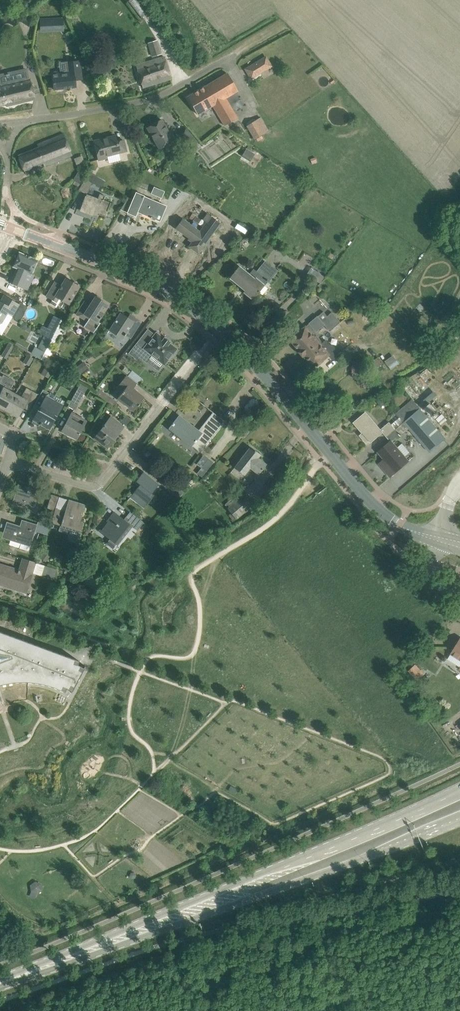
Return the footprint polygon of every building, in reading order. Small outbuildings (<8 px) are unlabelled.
[(141,18),(149,13),(140,0),(129,0),(141,18)] [(63,17),(40,18),(40,28),(64,27),(63,17)] [(149,43),(153,57),(161,55),(157,40),(149,43)] [(244,67),(250,79),(273,66),(267,55),(244,67)] [(171,79),(168,69),(164,57),(136,66),(143,88),(171,79)] [(82,79),(80,69),(79,60),(68,62),(69,72),(52,74),(53,89),(76,87),(75,80),(82,79)] [(6,104),(6,106),(35,99),(30,77),(12,81),(9,71),(0,74),(0,105),(6,104)] [(238,92),(232,81),(227,73),(187,96),(198,115),(213,106),(225,126),(238,119),(226,99),(238,92)] [(169,132),(166,128),(161,119),(147,127),(159,148),(175,139),(170,131),(169,132)] [(254,139),(263,134),(255,120),(247,125),(254,139)] [(201,147),(196,141),(186,129),(180,134),(195,152),(201,147)] [(18,155),(24,171),(43,163),(44,166),(72,155),(63,133),(37,144),(38,147),(18,155)] [(126,150),(126,149),(123,140),(117,141),(115,136),(94,141),(98,159),(107,157),(106,155),(126,150)] [(246,148),(242,155),(251,159),(254,152),(246,148)] [(74,179),(81,183),(86,174),(78,170),(74,179)] [(92,183),(103,187),(105,182),(90,173),(86,179),(92,182),(92,183)] [(79,190),(86,194),(92,182),(86,179),(86,180),(84,179),(79,190)] [(151,194),(162,198),(164,191),(154,187),(151,194)] [(120,210),(135,216),(138,210),(141,212),(141,213),(151,217),(151,218),(154,219),(154,218),(159,221),(166,205),(144,196),(144,195),(136,192),(132,199),(128,197),(120,210)] [(81,207),(81,209),(92,214),(93,211),(98,213),(98,214),(106,217),(105,216),(111,202),(104,200),(106,195),(100,193),(98,198),(87,194),(86,196),(85,196),(81,207)] [(176,228),(189,238),(190,237),(194,240),(190,246),(198,252),(209,238),(208,237),(220,222),(207,213),(202,220),(207,223),(200,232),(183,219),(176,228)] [(10,283),(28,290),(34,275),(32,274),(38,260),(19,252),(13,266),(17,268),(10,283)] [(234,271),(234,272),(230,277),(245,290),(244,292),(252,299),(258,292),(259,293),(265,286),(264,285),(267,282),(268,282),(277,271),(265,261),(257,272),(253,269),(249,274),(239,266),(236,270),(235,270),(234,271)] [(46,296),(52,299),(50,303),(56,307),(61,299),(69,304),(79,286),(66,278),(61,286),(55,282),(46,296)] [(76,314),(87,322),(84,326),(94,333),(100,323),(98,322),(108,305),(95,297),(90,305),(84,301),(76,314)] [(0,301),(0,322),(2,323),(7,314),(12,317),(14,320),(18,323),(27,306),(21,303),(20,305),(13,301),(9,307),(0,301)] [(325,312),(319,317),(325,324),(331,331),(337,326),(328,316),(325,312)] [(333,312),(328,316),(337,326),(341,322),(333,312)] [(109,330),(122,339),(125,335),(130,339),(141,322),(135,318),(133,321),(120,313),(109,330)] [(39,333),(44,336),(58,342),(67,323),(54,317),(47,329),(42,327),(39,333)] [(293,337),(291,339),(300,350),(299,351),(303,348),(302,347),(317,335),(318,335),(320,333),(318,331),(320,329),(325,324),(319,317),(318,317),(310,323),(311,323),(307,326),(298,333),(297,333),(293,337)] [(146,341),(141,337),(129,353),(137,359),(139,356),(146,362),(152,355),(164,364),(170,356),(172,357),(176,351),(175,350),(176,348),(169,343),(170,341),(164,337),(163,339),(156,333),(151,339),(149,337),(146,341)] [(299,351),(304,356),(305,355),(314,366),(317,364),(318,365),(323,361),(322,361),(329,355),(333,359),(340,354),(332,345),(331,347),(326,341),(322,345),(320,343),(323,341),(318,335),(317,335),(302,347),(303,348),(299,351)] [(35,347),(31,354),(47,362),(58,342),(44,336),(38,348),(35,347)] [(375,369),(373,371),(377,376),(383,371),(380,366),(384,363),(379,356),(370,363),(375,369)] [(79,372),(88,368),(85,362),(77,366),(79,372)] [(46,367),(42,374),(48,377),(52,369),(46,367)] [(14,381),(3,375),(0,380),(0,388),(2,390),(0,394),(0,406),(6,410),(15,393),(9,390),(14,381)] [(117,397),(134,410),(144,397),(133,389),(137,383),(126,375),(117,387),(122,391),(117,397)] [(6,410),(18,416),(25,403),(31,406),(37,394),(26,388),(21,396),(15,393),(6,410)] [(43,389),(33,407),(34,407),(36,404),(41,407),(39,410),(38,410),(33,419),(34,420),(34,418),(41,422),(39,424),(41,425),(41,424),(49,428),(48,427),(49,425),(50,426),(54,419),(52,418),(54,414),(55,415),(62,403),(49,395),(51,393),(43,389)] [(68,406),(75,410),(84,393),(77,389),(68,406)] [(420,408),(404,422),(397,428),(403,434),(409,428),(430,452),(447,437),(438,427),(421,407),(420,408)] [(370,440),(371,442),(383,432),(387,436),(396,429),(389,422),(381,429),(366,411),(355,421),(363,430),(361,431),(363,433),(360,435),(367,443),(370,440)] [(62,430),(76,438),(86,420),(72,412),(62,430)] [(169,428),(200,452),(225,421),(216,414),(202,431),(199,429),(198,431),(179,416),(169,428)] [(121,421),(125,424),(130,418),(126,415),(121,421)] [(99,441),(107,447),(124,426),(111,416),(95,436),(100,440),(99,441)] [(398,447),(392,440),(379,451),(390,465),(385,469),(391,476),(410,460),(406,456),(410,452),(403,443),(398,447)] [(235,467),(245,475),(250,468),(258,475),(266,464),(258,458),(260,454),(250,446),(244,454),(235,467)] [(202,477),(213,461),(204,454),(196,464),(201,467),(197,473),(202,477)] [(159,483),(151,477),(144,471),(136,481),(140,484),(130,497),(143,508),(154,495),(152,493),(159,483)] [(167,477),(161,484),(169,490),(175,484),(167,477)] [(12,503),(33,509),(39,490),(18,484),(12,503)] [(231,513),(228,515),(234,522),(247,510),(253,505),(244,494),(235,501),(233,498),(225,505),(231,513)] [(47,508),(54,510),(58,497),(52,495),(47,508)] [(51,522),(61,525),(59,530),(69,533),(70,530),(79,533),(83,522),(80,521),(85,505),(69,500),(65,511),(56,508),(51,522)] [(144,522),(138,517),(130,511),(124,519),(114,512),(109,518),(111,519),(101,532),(117,545),(131,527),(133,528),(133,527),(137,530),(144,522)] [(37,524),(35,524),(25,521),(23,527),(7,522),(2,537),(21,543),(19,548),(29,551),(37,524)] [(29,560),(23,559),(20,570),(18,569),(18,570),(0,565),(0,584),(26,592),(32,572),(56,580),(56,569),(29,560)] [(0,684),(13,682),(25,681),(39,682),(52,686),(63,691),(64,692),(67,688),(71,690),(70,691),(71,692),(73,693),(87,666),(85,666),(84,665),(83,667),(77,664),(79,660),(0,631),(0,684)] [(451,653),(459,659),(459,639),(456,646),(451,653)]
